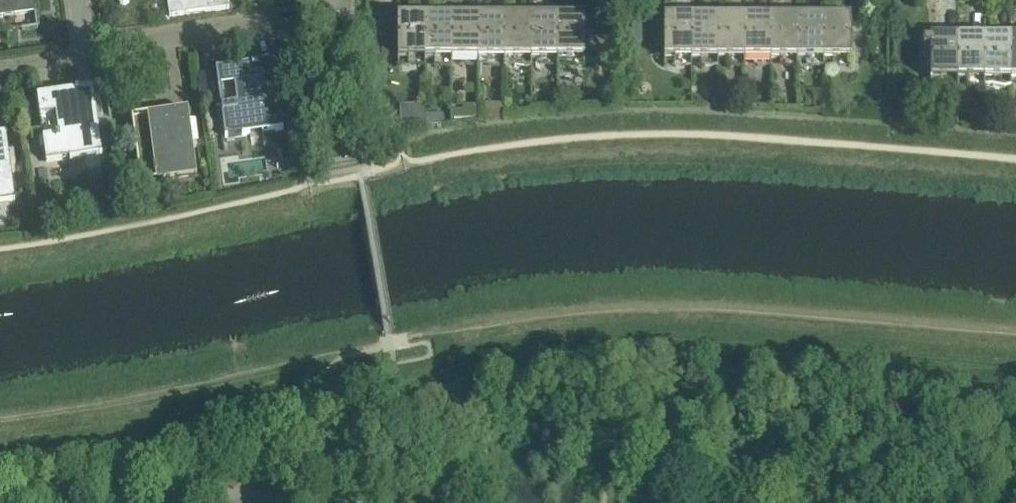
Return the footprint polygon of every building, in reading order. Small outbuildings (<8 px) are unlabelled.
[(36,12),(34,0),(0,0),(0,17),(36,12)] [(228,0),(168,0),(170,17),(229,9),(228,0)] [(425,65),(425,20),(398,20),(398,26),(382,26),(382,57),(398,57),(398,65),(425,65)] [(452,20),(425,20),(425,65),(452,65),(452,20)] [(478,20),(452,20),(452,65),(478,65),(478,20)] [(505,20),(478,20),(478,65),(505,65),(505,20)] [(505,20),(505,65),(514,65),(514,67),(525,69),(531,67),(531,65),(531,20),(505,20)] [(558,20),(531,20),(531,65),(557,65),(558,20)] [(585,20),(558,20),(557,65),(584,65),(584,53),(585,20)] [(593,20),(585,20),(584,53),(592,53),(593,20)] [(664,59),(691,59),(691,20),(664,20),(664,59)] [(718,60),(718,21),(691,20),(691,59),(718,60)] [(744,60),(744,21),(718,21),(718,60),(744,60)] [(744,21),(744,60),(770,60),(771,21),(744,21)] [(771,21),(770,60),(797,60),(797,21),(771,21)] [(797,60),(823,60),(823,21),(797,21),(797,60)] [(823,21),(823,60),(850,60),(851,21),(823,21)] [(930,80),(957,80),(957,41),(930,41),(930,43),(923,43),(923,50),(930,50),(930,80)] [(984,41),(957,41),(957,80),(984,80),(984,41)] [(1010,41),(984,41),(984,80),(984,86),(993,86),(1005,88),(1010,86),(1010,80),(1010,41)] [(274,64),(218,72),(226,137),(283,129),(274,64)] [(558,86),(558,97),(567,97),(567,86),(558,86)] [(37,97),(46,161),(102,154),(94,89),(37,97)] [(188,111),(132,118),(141,183),(197,175),(188,111)] [(454,111),(454,119),(463,120),(463,111),(454,111)] [(426,127),(426,128),(445,125),(444,124),(443,115),(426,116),(426,127)] [(6,136),(0,137),(0,202),(15,200),(6,136)]
